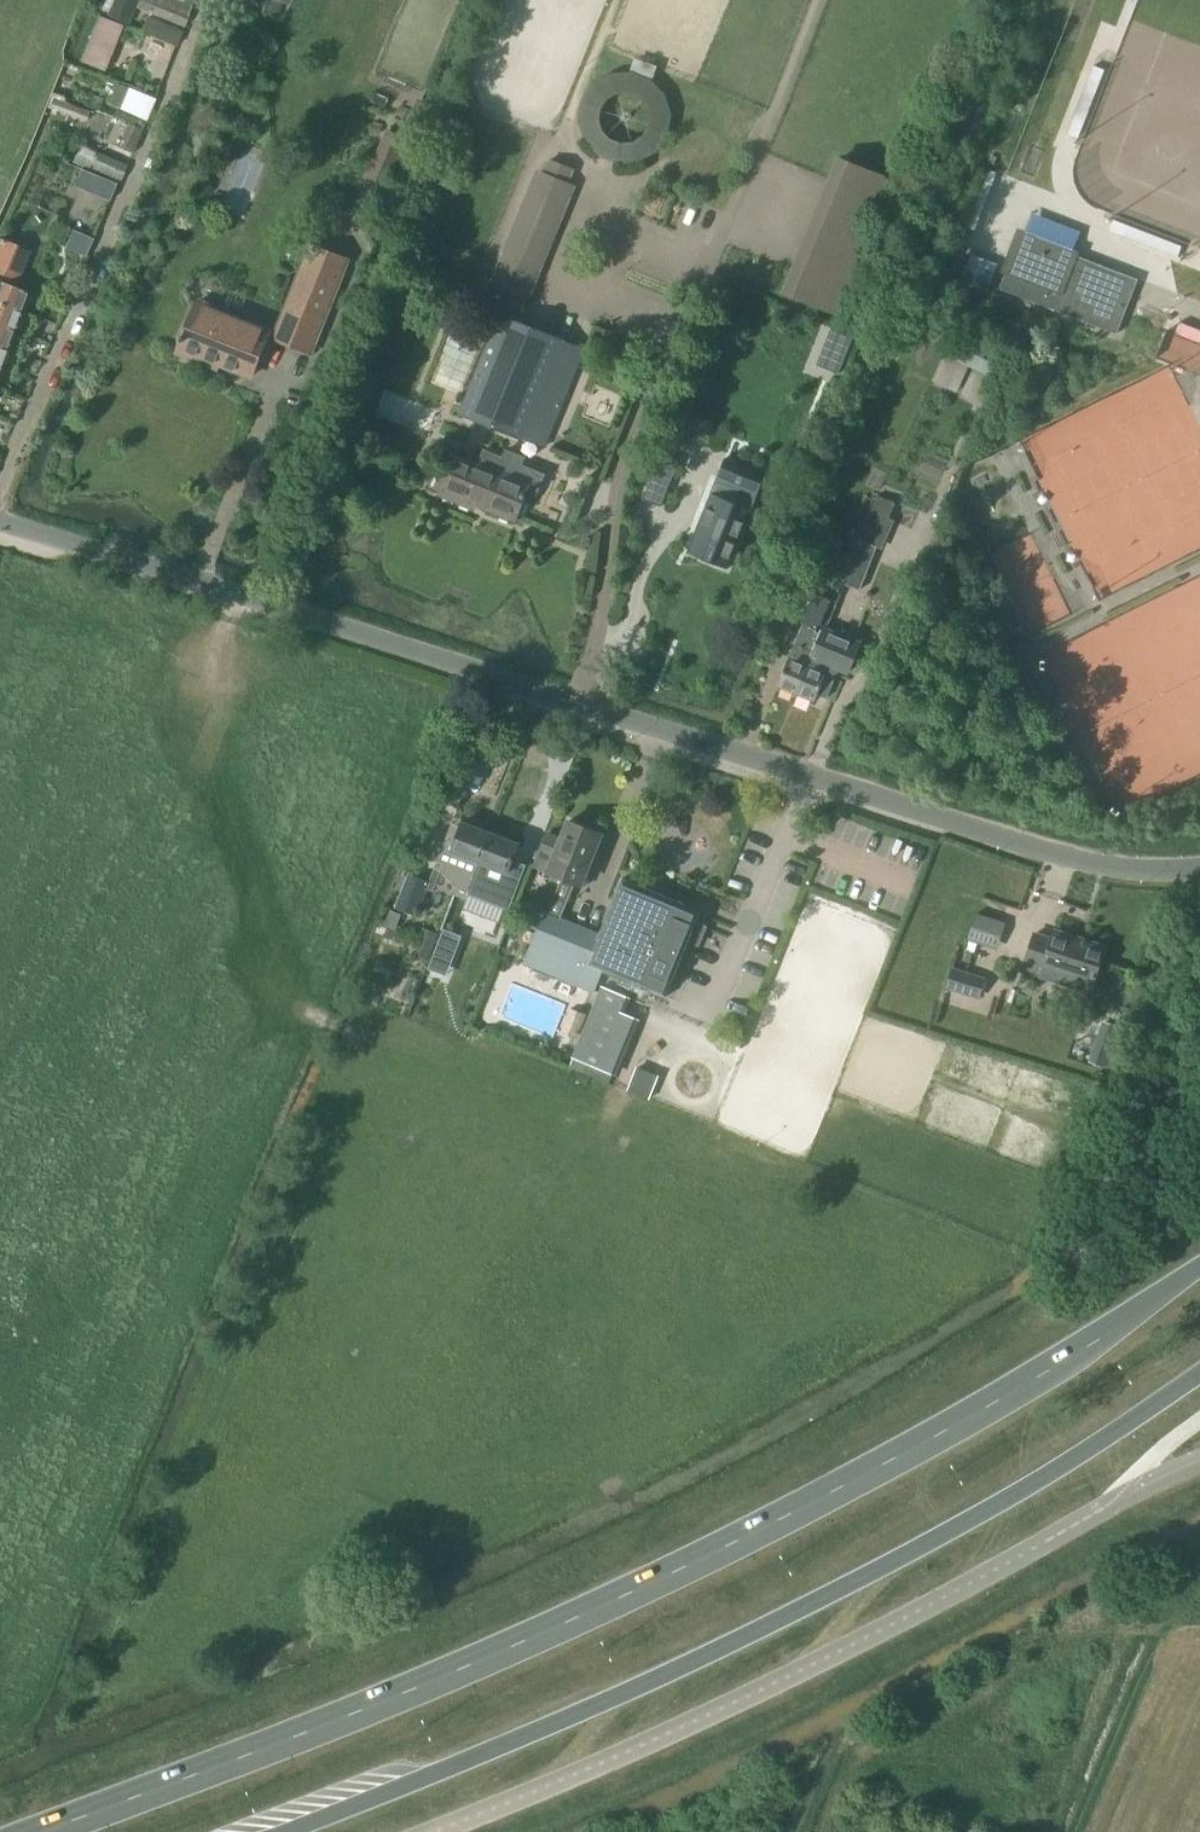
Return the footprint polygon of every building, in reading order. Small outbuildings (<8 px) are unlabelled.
[(100,9),(108,12),(106,16),(127,25),(135,8),(183,28),(189,11),(162,0),(103,0),(100,9)] [(293,0),(266,0),(264,11),(289,17),(293,0)] [(98,15),(79,61),(103,71),(121,25),(98,15)] [(141,33),(175,47),(182,30),(147,16),(141,33)] [(632,72),(611,73),(593,84),(581,101),(578,122),(584,141),(599,157),(619,165),(638,163),(657,152),(669,135),(672,114),(666,95),(651,79),(632,72)] [(115,83),(110,96),(107,104),(119,108),(145,120),(154,99),(127,88),(115,83)] [(54,94),(49,108),(85,121),(89,111),(63,101),(64,98),(54,94)] [(118,147),(132,153),(145,123),(116,110),(113,119),(126,125),(118,147)] [(387,186),(407,138),(387,130),(367,177),(387,186)] [(71,162),(89,170),(93,161),(92,160),(96,151),(82,145),(78,153),(76,152),(71,162)] [(91,168),(120,181),(127,164),(98,152),(91,168)] [(839,153),(791,295),(847,314),(895,172),(839,153)] [(537,169),(490,283),(530,299),(577,185),(569,182),(574,169),(549,158),(543,172),(537,169)] [(111,185),(90,177),(84,193),(106,201),(111,185)] [(64,248),(86,257),(94,239),(72,230),(64,248)] [(1020,235),(999,289),(1116,334),(1137,280),(1020,235)] [(21,312),(28,292),(14,287),(29,250),(0,238),(0,304),(21,312)] [(312,243),(275,338),(310,352),(348,258),(312,243)] [(210,346),(226,352),(221,365),(251,377),(271,327),(199,298),(178,352),(203,362),(210,346)] [(14,330),(21,312),(0,304),(0,325),(14,330)] [(488,323),(461,313),(435,382),(463,392),(488,323)] [(460,414),(523,439),(523,438),(545,447),(584,349),(563,341),(563,340),(500,314),(460,414)] [(7,349),(14,330),(0,325),(0,346),(7,349)] [(1199,371),(1199,341),(1171,328),(1160,354),(1199,371)] [(831,329),(825,343),(848,352),(848,351),(853,338),(831,329)] [(996,379),(1002,366),(949,343),(944,356),(996,379)] [(479,462),(451,450),(435,488),(442,491),(440,495),(474,509),(476,504),(515,520),(526,492),(536,496),(545,475),(522,465),(525,457),(506,449),(503,457),(484,450),(479,462)] [(661,455),(643,499),(661,506),(679,462),(661,455)] [(726,459),(688,552),(727,568),(765,475),(726,459)] [(875,495),(840,582),(860,590),(895,502),(875,495)] [(804,623),(796,643),(777,686),(796,694),(822,630),(820,629),(819,633),(816,632),(817,628),(816,627),(818,623),(820,624),(829,600),(815,594),(805,618),(807,619),(805,623),(804,623)] [(778,609),(766,638),(785,645),(797,617),(778,609)] [(841,638),(822,630),(796,694),(815,701),(817,695),(827,699),(838,672),(849,676),(862,646),(841,638)] [(548,912),(544,911),(531,943),(547,949),(559,918),(564,921),(565,919),(561,918),(575,884),(585,888),(600,848),(597,846),(602,834),(568,821),(561,839),(548,834),(535,868),(562,879),(548,912)] [(429,881),(408,873),(395,907),(418,916),(428,890),(434,893),(442,872),(456,888),(454,894),(465,898),(490,832),(463,822),(459,832),(449,831),(437,861),(429,881)] [(465,898),(454,894),(441,929),(448,932),(452,919),(468,926),(479,896),(486,880),(503,887),(519,843),(490,832),(465,898)] [(623,876),(600,932),(619,940),(606,972),(673,999),(674,998),(690,1004),(724,918),(708,912),(709,911),(623,876)] [(402,915),(389,910),(384,925),(397,930),(402,915)] [(1003,943),(1008,917),(978,912),(974,938),(1003,943)] [(547,949),(531,943),(522,965),(594,994),(616,939),(565,919),(564,921),(559,918),(547,949)] [(1022,969),(1039,975),(1038,977),(1090,994),(1105,947),(1055,931),(1052,940),(1034,934),(1022,969)] [(952,968),(945,989),(980,999),(986,978),(952,968)] [(571,1058),(587,1064),(584,1073),(609,1083),(613,1075),(617,1077),(640,1020),(625,1013),(631,998),(601,986),(571,1058)] [(571,1009),(562,1032),(576,1038),(585,1014),(571,1009)] [(1105,1019),(1092,1059),(1110,1064),(1122,1025),(1105,1019)]
